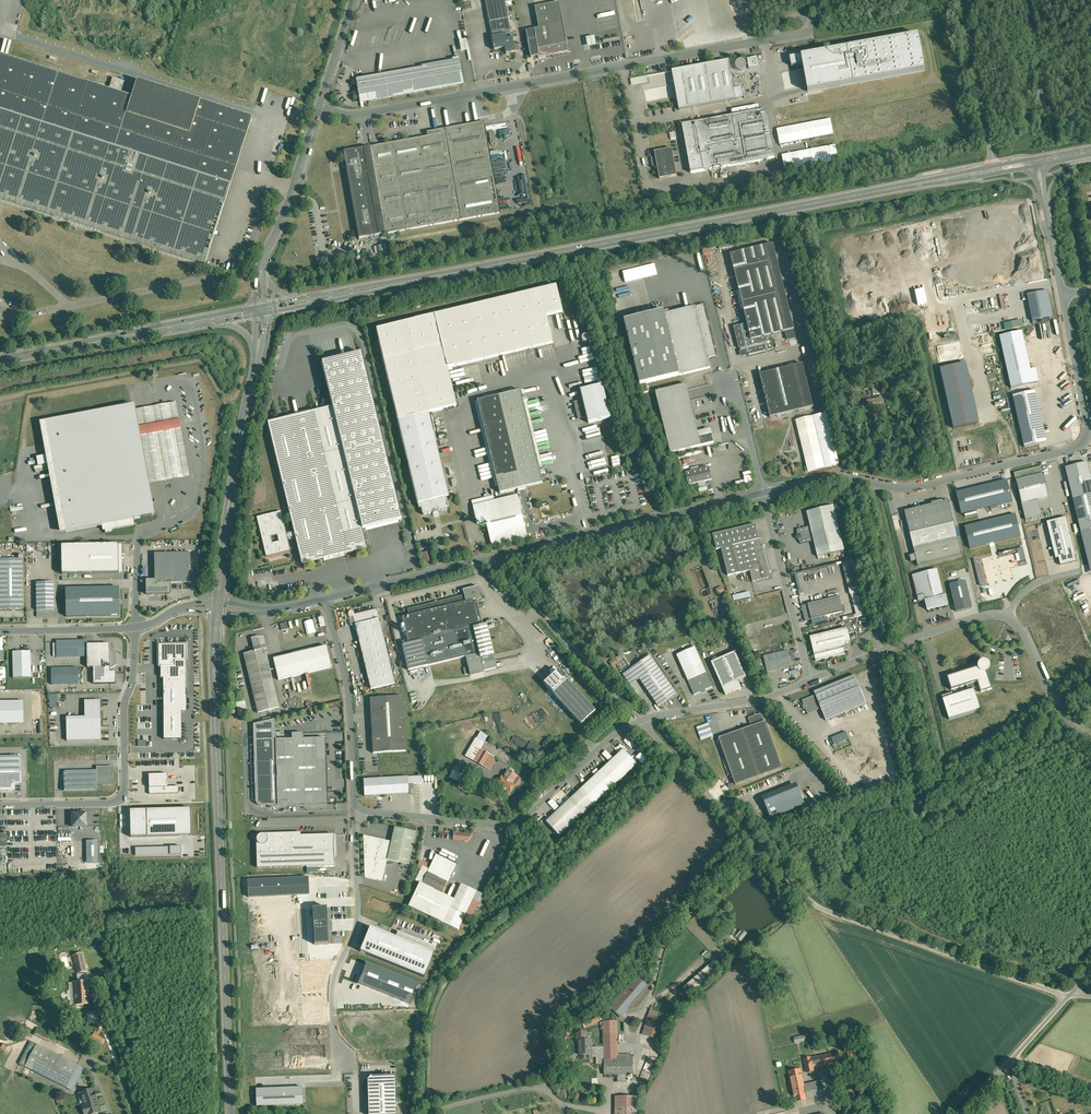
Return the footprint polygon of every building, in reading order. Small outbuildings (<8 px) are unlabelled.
[(506,3),(486,7),(495,51),(506,49),(507,54),(516,53),(516,52),(519,52),(518,46),(515,46),(514,38),(513,38),(506,3)] [(559,3),(535,8),(539,29),(535,30),(540,57),(546,56),(546,57),(552,56),(552,54),(562,52),(563,54),(572,52),(570,44),(567,44),(559,3)] [(535,30),(526,32),(529,44),(528,44),(528,45),(529,45),(531,58),(540,57),(535,30)] [(917,35),(803,56),(810,91),(924,70),(917,35)] [(585,38),(587,48),(596,46),(594,37),(585,38)] [(0,55),(0,203),(204,269),(252,118),(137,81),(132,97),(0,55)] [(746,59),(748,69),(758,67),(756,57),(746,59)] [(741,73),(747,65),(739,59),(733,67),(741,73)] [(461,62),(356,81),(360,102),(465,84),(461,62)] [(728,62),(672,72),(679,110),(736,100),(728,62)] [(765,110),(682,125),(691,173),(774,158),(765,110)] [(830,120),(777,130),(780,146),(833,136),(830,120)] [(486,127),(344,153),(359,239),(502,213),(486,127)] [(835,146),(782,156),(785,172),(838,162),(835,146)] [(671,149),(654,152),(655,158),(653,158),(654,167),(657,167),(659,180),(676,176),(671,149)] [(773,244),(730,255),(747,324),(751,340),(771,335),(786,332),(794,330),(773,244)] [(557,286),(436,315),(448,368),(554,343),(547,317),(563,313),(557,286)] [(1047,291),(1027,295),(1032,321),(1053,317),(1047,291)] [(665,314),(680,376),(711,368),(708,358),(716,356),(703,305),(665,314)] [(664,311),(625,321),(640,385),(642,385),(647,384),(680,376),(665,314),(664,311)] [(436,315),(376,329),(417,504),(445,497),(448,497),(428,413),(457,406),(448,368),(436,315)] [(1004,330),(1022,327),(1021,320),(1003,323),(1004,330)] [(751,340),(747,324),(734,327),(739,349),(741,348),(742,351),(742,352),(742,353),(744,354),(746,354),(749,353),(749,355),(774,349),(771,335),(751,340)] [(794,330),(786,332),(788,340),(796,338),(794,330)] [(1012,346),(1003,348),(1011,386),(1037,381),(1034,369),(1030,370),(1022,332),(1010,335),(1012,346)] [(587,335),(585,335),(584,336),(583,337),(583,338),(583,339),(583,340),(583,341),(584,342),(585,343),(586,343),(587,343),(588,343),(589,343),(590,342),(590,341),(591,341),(591,340),(591,339),(591,338),(590,337),(590,336),(589,336),(588,335),(587,335)] [(361,353),(322,362),(332,407),(333,407),(362,529),(402,520),(361,353)] [(803,364),(760,375),(770,418),(813,407),(803,364)] [(966,365),(940,371),(953,430),(979,424),(966,365)] [(879,383),(872,384),(874,395),(880,393),(879,383)] [(687,384),(656,392),(671,453),(676,452),(702,446),(699,437),(687,384)] [(603,385),(581,391),(587,417),(589,423),(611,418),(603,385)] [(521,391),(478,401),(500,494),(544,483),(543,479),(546,478),(545,474),(546,474),(545,470),(544,471),(527,402),(529,401),(528,398),(523,399),(521,391)] [(1034,393),(1013,398),(1024,448),(1045,443),(1034,393)] [(879,396),(866,398),(869,414),(882,412),(879,396)] [(580,401),(575,402),(579,419),(587,417),(583,397),(579,398),(580,401)] [(999,400),(992,401),(994,408),(1001,407),(999,400)] [(176,403),(136,410),(150,484),(189,477),(176,403)] [(132,405),(45,421),(61,505),(63,518),(63,519),(61,519),(62,526),(65,526),(66,532),(104,525),(129,520),(152,516),(132,405)] [(332,407),(268,423),(302,564),(367,548),(362,529),(333,407),(332,407)] [(825,413),(796,420),(808,471),(838,464),(825,413)] [(980,427),(995,425),(994,418),(979,420),(980,427)] [(871,423),(860,424),(861,430),(862,429),(863,437),(873,435),(871,423)] [(712,434),(699,437),(702,446),(714,443),(712,434)] [(49,455),(37,457),(38,465),(51,463),(49,455)] [(1087,464),(1067,469),(1090,568),(1090,477),(1087,464)] [(1014,473),(1016,480),(1042,473),(1041,466),(1014,473)] [(709,467),(686,473),(689,485),(712,480),(709,467)] [(1042,473),(1016,480),(1022,504),(1038,500),(1049,498),(1042,473)] [(1006,480),(957,492),(962,514),(1012,502),(1006,480)] [(705,481),(699,483),(702,498),(709,497),(705,481)] [(517,496),(472,507),(477,526),(485,524),(491,548),(527,539),(517,496)] [(445,497),(417,504),(418,509),(421,508),(422,515),(432,513),(432,514),(439,513),(438,511),(448,509),(445,497)] [(931,505),(904,511),(910,533),(954,523),(948,501),(943,502),(942,500),(931,503),(931,505)] [(1038,500),(1022,504),(1026,520),(1042,516),(1038,500)] [(61,505),(55,506),(57,519),(63,518),(61,505)] [(834,505),(807,512),(810,526),(814,541),(818,557),(822,556),(844,550),(834,505)] [(281,512),(257,518),(266,557),(290,551),(281,512)] [(1015,514),(964,527),(970,549),(1020,536),(1015,514)] [(1066,517),(1046,522),(1056,559),(1058,558),(1060,565),(1077,562),(1066,517)] [(129,520),(104,525),(106,533),(112,532),(112,529),(130,526),(129,520)] [(954,523),(910,533),(918,566),(962,556),(954,523)] [(756,524),(713,535),(717,550),(722,549),(728,576),(750,570),(753,582),(771,577),(762,539),(759,539),(756,524)] [(810,526),(798,529),(797,532),(798,535),(796,535),(797,539),(799,539),(800,542),(801,544),(814,541),(810,526)] [(119,544),(58,546),(59,575),(119,573),(119,544)] [(430,551),(423,553),(425,562),(432,560),(430,551)] [(191,553),(154,553),(155,582),(155,583),(172,583),(191,583),(191,553)] [(0,559),(0,567),(23,567),(23,559),(0,559)] [(0,567),(0,601),(24,600),(23,567),(0,567)] [(937,569),(912,575),(918,597),(924,595),(925,600),(944,596),(937,569)] [(966,581),(949,585),(956,612),(972,608),(966,581)] [(155,583),(155,582),(147,582),(147,597),(172,596),(172,583),(155,583)] [(54,583),(36,583),(37,611),(54,610),(54,583)] [(478,586),(463,590),(462,588),(464,595),(466,602),(473,600),(475,599),(481,598),(478,586)] [(718,595),(724,593),(722,586),(715,589),(718,595)] [(119,588),(66,589),(66,617),(119,616),(119,588)] [(402,617),(408,641),(406,642),(406,644),(402,645),(409,670),(466,657),(470,674),(497,668),(486,625),(479,626),(474,605),(473,600),(466,602),(464,595),(408,609),(409,615),(402,617)] [(925,600),(928,610),(948,605),(945,595),(944,596),(925,600)] [(839,596),(807,604),(801,606),(805,621),(811,620),(843,612),(839,596)] [(0,601),(0,609),(24,608),(24,600),(0,601)] [(377,609),(355,614),(354,612),(352,611),(349,611),(348,614),(348,616),(351,618),(351,619),(353,620),(354,620),(355,625),(355,624),(380,619),(377,609)] [(380,619),(355,624),(355,625),(371,689),(395,683),(380,619)] [(304,621),(306,635),(315,633),(313,620),(304,621)] [(847,628),(810,637),(814,655),(844,648),(846,648),(845,643),(851,642),(847,628)] [(257,637),(251,638),(254,652),(244,654),(258,713),(279,708),(265,649),(266,649),(263,637),(260,638),(260,636),(257,636),(257,637)] [(56,657),(87,656),(87,645),(87,640),(56,641),(56,657)] [(110,644),(87,645),(87,656),(87,667),(93,667),(110,667),(110,644)] [(186,644),(158,645),(159,657),(157,657),(157,660),(159,660),(159,667),(161,667),(175,666),(175,661),(186,661),(186,644)] [(326,646),(273,659),(278,680),(331,667),(326,646)] [(695,648),(677,656),(695,695),(712,687),(695,648)] [(844,648),(814,655),(816,661),(845,654),(844,648)] [(31,651),(13,651),(13,678),(31,678),(31,651)] [(788,651),(764,657),(767,670),(792,664),(791,661),(789,654),(788,651)] [(735,652),(712,662),(722,687),(722,688),(722,687),(726,695),(742,688),(738,681),(747,677),(735,652)] [(650,656),(623,676),(631,686),(639,680),(658,707),(677,694),(650,656)] [(615,658),(610,662),(613,667),(618,663),(615,658)] [(175,666),(161,667),(161,678),(163,678),(164,739),(182,739),(181,712),(187,712),(186,661),(175,661),(175,666)] [(979,667),(948,677),(952,690),(967,685),(978,682),(979,687),(981,692),(992,689),(987,672),(987,673),(986,670),(987,670),(987,669),(988,668),(989,667),(989,666),(988,665),(988,664),(987,663),(986,662),(985,662),(984,662),(983,662),(982,662),(981,663),(980,664),(980,665),(980,666),(980,667),(979,667)] [(110,672),(110,667),(93,667),(93,684),(116,684),(116,672),(110,672)] [(779,671),(783,684),(796,680),(792,667),(779,671)] [(79,668),(52,668),(52,685),(79,685),(79,668)] [(596,711),(559,671),(545,684),(582,724),(596,711)] [(855,675),(814,692),(816,695),(821,708),(826,720),(867,704),(855,675)] [(978,682),(967,685),(969,690),(974,689),(974,688),(979,687),(978,682)] [(969,690),(943,699),(949,720),(981,710),(974,689),(969,690)] [(816,695),(803,700),(808,714),(821,708),(816,695)] [(403,696),(370,698),(373,753),(406,751),(403,696)] [(101,740),(100,700),(85,701),(85,717),(66,717),(67,741),(101,740)] [(244,701),(236,703),(238,715),(247,713),(244,701)] [(0,703),(0,725),(23,725),(23,703),(0,703)] [(761,713),(749,718),(752,726),(764,722),(761,713)] [(275,719),(253,724),(254,732),(254,746),(255,744),(256,742),(257,741),(259,740),(276,740),(275,719)] [(752,726),(719,738),(736,785),(783,768),(766,721),(764,722),(752,726)] [(845,732),(832,738),(834,745),(848,739),(845,732)] [(303,733),(292,734),(292,739),(276,740),(278,805),(327,804),(325,738),(303,739),(303,733)] [(276,740),(259,740),(257,741),(256,742),(255,744),(254,746),(256,801),(256,803),(258,804),(259,805),(261,806),(264,806),(268,806),(268,807),(271,807),(271,806),(274,805),(278,805),(276,740)] [(485,743),(474,761),(489,770),(496,758),(500,751),(485,743)] [(624,749),(581,790),(594,804),(638,764),(624,749)] [(500,751),(496,758),(501,760),(504,754),(500,751)] [(0,762),(0,791),(15,791),(15,784),(21,784),(21,762),(0,762)] [(462,774),(452,770),(448,778),(460,783),(458,788),(461,789),(472,767),(466,765),(462,774)] [(112,768),(97,768),(97,770),(97,785),(103,785),(103,784),(112,784),(112,768)] [(97,770),(64,771),(64,790),(97,790),(97,785),(97,770)] [(509,770),(504,777),(503,776),(498,784),(502,787),(506,789),(505,790),(510,793),(515,785),(513,783),(517,776),(509,770)] [(149,775),(149,794),(178,793),(178,786),(168,787),(167,774),(149,775)] [(408,777),(383,778),(383,776),(380,776),(380,778),(364,779),(365,796),(384,795),(384,797),(387,797),(387,795),(409,794),(408,777)] [(798,786),(771,797),(778,815),(805,804),(798,786)] [(594,804),(581,790),(546,822),(560,836),(594,804)] [(771,797),(764,800),(771,818),(778,815),(771,797)] [(189,808),(127,810),(128,837),(190,835),(189,808)] [(86,827),(86,813),(72,813),(72,827),(86,827)] [(416,832),(394,827),(391,842),(387,860),(409,864),(416,832)] [(301,833),(262,834),(259,835),(257,837),(256,840),(257,868),(334,865),(333,834),(301,835),(301,833)] [(391,842),(363,835),(365,878),(377,881),(377,880),(382,881),(387,860),(391,842)] [(98,863),(98,840),(86,841),(87,863),(98,863)] [(448,882),(428,872),(423,883),(443,892),(448,882)] [(308,876),(247,879),(248,896),(309,893),(308,876)] [(455,899),(420,883),(408,906),(459,930),(464,919),(465,916),(450,909),(455,899)] [(455,899),(450,909),(465,916),(464,919),(467,921),(475,911),(483,894),(462,884),(455,899)] [(328,904),(310,905),(312,946),(330,945),(328,904)] [(395,937),(369,927),(359,952),(424,977),(434,953),(395,937)] [(395,937),(434,953),(436,947),(398,932),(395,937)] [(82,953),(73,955),(78,974),(86,971),(82,953)] [(366,961),(358,982),(409,1002),(417,982),(366,961)] [(714,963),(684,990),(689,995),(719,968),(714,963)] [(639,976),(611,1008),(621,1017),(649,985),(639,976)] [(88,981),(74,982),(75,1002),(89,1001),(88,981)] [(599,1014),(583,1022),(585,1028),(602,1020),(599,1014)] [(656,1018),(649,1016),(643,1034),(660,1040),(666,1021),(656,1018)] [(618,1034),(617,1021),(603,1022),(604,1035),(618,1034)] [(55,1037),(37,1027),(33,1034),(51,1044),(55,1037)] [(583,1033),(583,1031),(580,1031),(580,1033),(577,1033),(577,1041),(580,1041),(580,1040),(587,1040),(587,1033),(583,1033)] [(105,1039),(94,1033),(91,1038),(102,1044),(105,1039)] [(618,1055),(618,1034),(604,1035),(604,1047),(604,1057),(604,1064),(604,1065),(605,1075),(627,1074),(634,1074),(633,1054),(618,1055)] [(809,1035),(794,1038),(795,1043),(811,1040),(809,1035)] [(592,1047),(592,1040),(587,1040),(580,1040),(580,1041),(580,1055),(583,1055),(591,1055),(592,1055),(592,1054),(596,1054),(597,1057),(604,1057),(604,1047),(592,1047)] [(84,1069),(31,1042),(20,1063),(72,1090),(84,1069)] [(854,1051),(848,1052),(850,1061),(856,1060),(854,1051)] [(838,1052),(811,1058),(804,1059),(807,1072),(814,1071),(813,1068),(840,1063),(838,1052)] [(1041,1065),(1028,1060),(1025,1067),(1039,1072),(1041,1065)] [(801,1069),(789,1072),(794,1093),(805,1091),(804,1085),(801,1069)] [(370,1113),(396,1113),(395,1075),(371,1076),(368,1080),(370,1113)] [(821,1081),(804,1085),(805,1091),(794,1093),(796,1102),(824,1096),(821,1081)] [(851,1082),(844,1083),(847,1098),(854,1097),(851,1082)] [(256,1089),(256,1106),(303,1104),(302,1087),(256,1089)] [(81,1093),(85,1105),(82,1106),(84,1113),(93,1113),(99,1112),(95,1099),(97,1099),(95,1093),(94,1093),(92,1089),(81,1093)] [(616,1097),(616,1113),(638,1113),(638,1097),(616,1097)]
